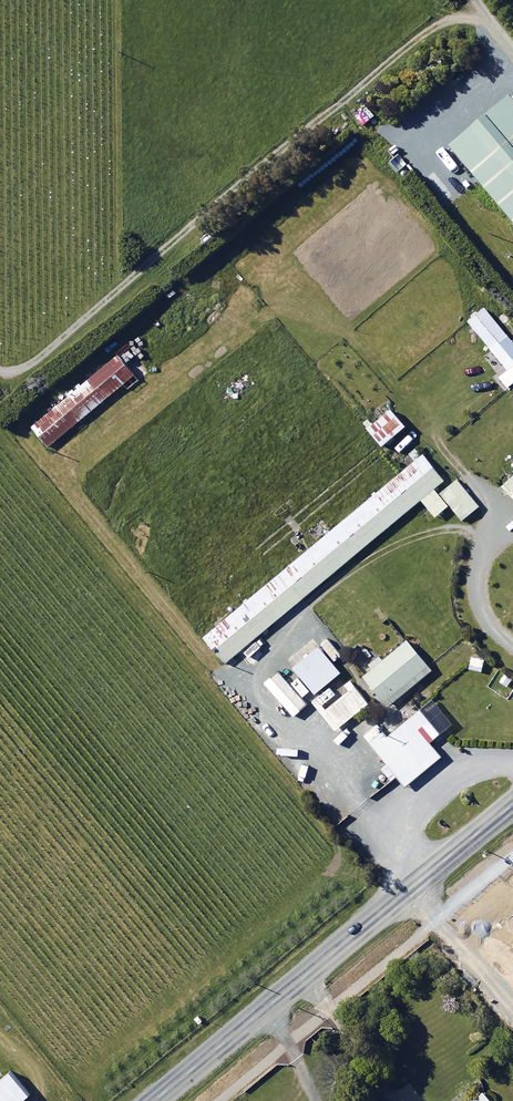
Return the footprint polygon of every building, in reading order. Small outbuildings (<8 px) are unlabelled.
[(507,94),(447,144),(512,222),(512,101),(507,94)] [(482,307),(466,320),(506,369),(497,376),(506,387),(512,382),(512,344),(482,307)] [(116,356),(30,425),(47,447),(134,378),(116,356)] [(405,424),(390,407),(366,428),(381,445),(405,424)] [(434,516),(446,505),(432,488),(442,480),(416,448),(406,456),(411,462),(203,636),(224,662),(420,499),(434,516)] [(501,486),(512,499),(512,475),(501,486)] [(455,479),(438,493),(461,519),(477,506),(455,479)] [(430,669),(405,639),(381,659),(378,656),(368,663),(371,667),(362,674),(387,705),(430,669)] [(340,671),(318,645),(292,666),(314,692),(340,671)] [(347,691),(325,708),(322,705),(335,694),(329,686),(311,700),(334,729),(368,703),(349,679),(342,685),(347,691)] [(374,721),(361,732),(404,785),(439,755),(417,729),(427,720),(418,709),(386,735),(374,721)] [(7,1073),(0,1079),(0,1100),(21,1100),(27,1096),(7,1073)] [(479,1088),(463,1100),(490,1100),(479,1088)]
